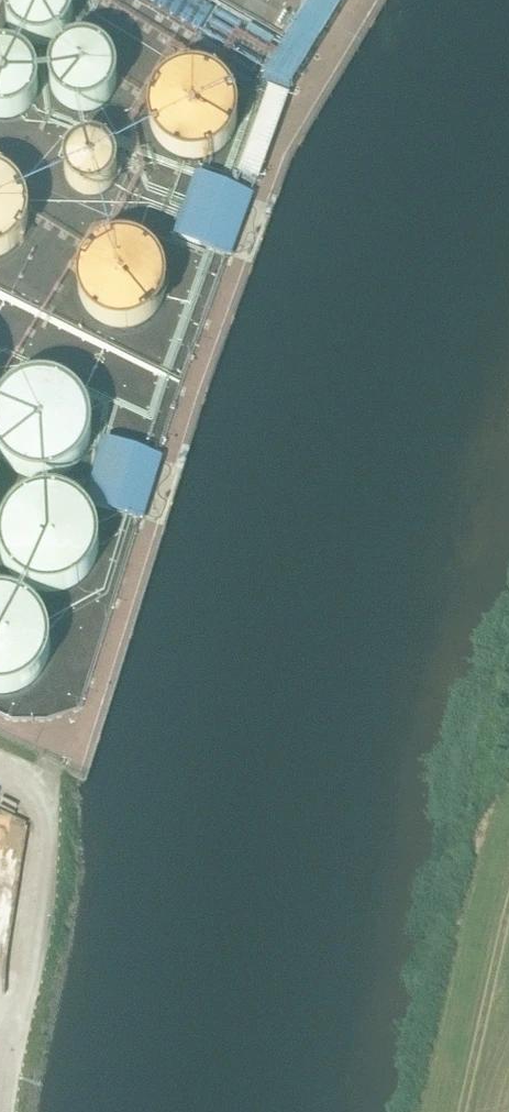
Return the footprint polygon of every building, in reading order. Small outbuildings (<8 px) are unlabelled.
[(75,5),(74,0),(11,0),(11,6),(12,12),(13,17),(16,23),(21,28),(26,32),(33,35),(38,36),(44,37),(49,36),(56,34),(61,31),(65,28),(69,23),(72,17),(74,11),(75,5)] [(117,74),(117,73),(117,66),(115,61),(112,55),(107,50),(103,47),(97,44),(92,42),(85,42),(79,42),(73,44),(64,50),(60,55),(57,61),(55,68),(54,74),(55,80),(57,87),(60,92),(64,97),(70,101),(75,103),(81,105),(88,105),(93,104),(99,102),(104,99),(108,96),(111,92),(115,86),(117,80),(117,74)] [(38,84),(37,77),(35,71),(32,65),(28,61),(22,57),(17,54),(10,53),(4,52),(0,53),(0,115),(6,116),(13,115),(17,114),(23,111),(27,108),(32,102),(35,96),(37,91),(38,85),(38,84)] [(240,116),(240,115),(239,105),(237,98),(233,91),(227,84),(222,79),(213,74),(205,71),(196,70),(186,71),(178,74),(171,77),(165,82),(160,89),(154,98),(152,107),(151,115),(152,122),(154,130),(157,137),(163,145),(170,151),(177,155),(185,158),(193,159),(201,159),(211,156),(217,154),(225,148),(230,142),(236,134),(239,125),(240,116)] [(237,173),(258,181),(289,95),(268,88),(237,173)] [(120,170),(120,169),(119,164),(118,160),(115,154),(112,150),(108,147),(104,145),(99,143),(93,143),(86,144),(82,145),(79,148),(75,151),(70,159),(68,169),(68,174),(70,178),(72,182),(75,187),(82,192),(87,194),(92,195),(97,194),(103,193),(111,188),(115,184),(117,180),(119,175),(120,170)] [(32,215),(31,206),(28,197),(24,189),(18,182),(8,176),(1,173),(0,172),(0,257),(1,257),(9,254),(18,247),(24,240),(28,232),(31,224),(32,216),(32,215)] [(174,237),(231,257),(253,194),(195,174),(174,237)] [(168,285),(168,284),(168,275),(165,266),(160,258),(154,251),(146,245),(139,242),(130,240),(122,240),(113,241),(105,244),(98,248),(92,254),(88,258),(83,266),(81,275),(80,285),(81,293),(83,301),(88,309),(92,315),(98,320),(106,324),(113,327),(121,328),(129,328),(138,326),(145,323),(154,317),(160,309),(164,303),(167,295),(168,285)] [(91,428),(89,417),(86,409),(81,400),(76,394),(70,388),(61,384),(51,381),(41,380),(31,382),(22,385),(15,389),(8,395),(2,403),(0,408),(0,448),(5,456),(10,462),(18,468),(24,472),(33,474),(45,475),(53,474),(62,472),(70,467),(77,461),(83,453),(87,446),(90,437),(91,429),(91,428)] [(89,504),(142,521),(162,459),(108,442),(89,504)] [(98,544),(98,543),(97,534),(94,524),(90,516),(85,510),(78,504),(70,499),(61,496),(54,495),(46,496),(36,498),(25,503),(19,507),(13,514),(7,523),(4,532),(3,543),(4,552),(7,562),(11,569),(18,577),(25,583),(34,587),(40,589),(50,591),(61,589),(68,587),(76,583),(84,577),(90,569),(94,562),(97,553),(98,544)] [(48,647),(47,637),(45,629),(40,620),(34,612),(27,607),(18,602),(11,600),(1,599),(0,599),(0,694),(6,694),(15,692),(26,687),(32,682),(39,675),(44,667),(47,657),(48,647)]
